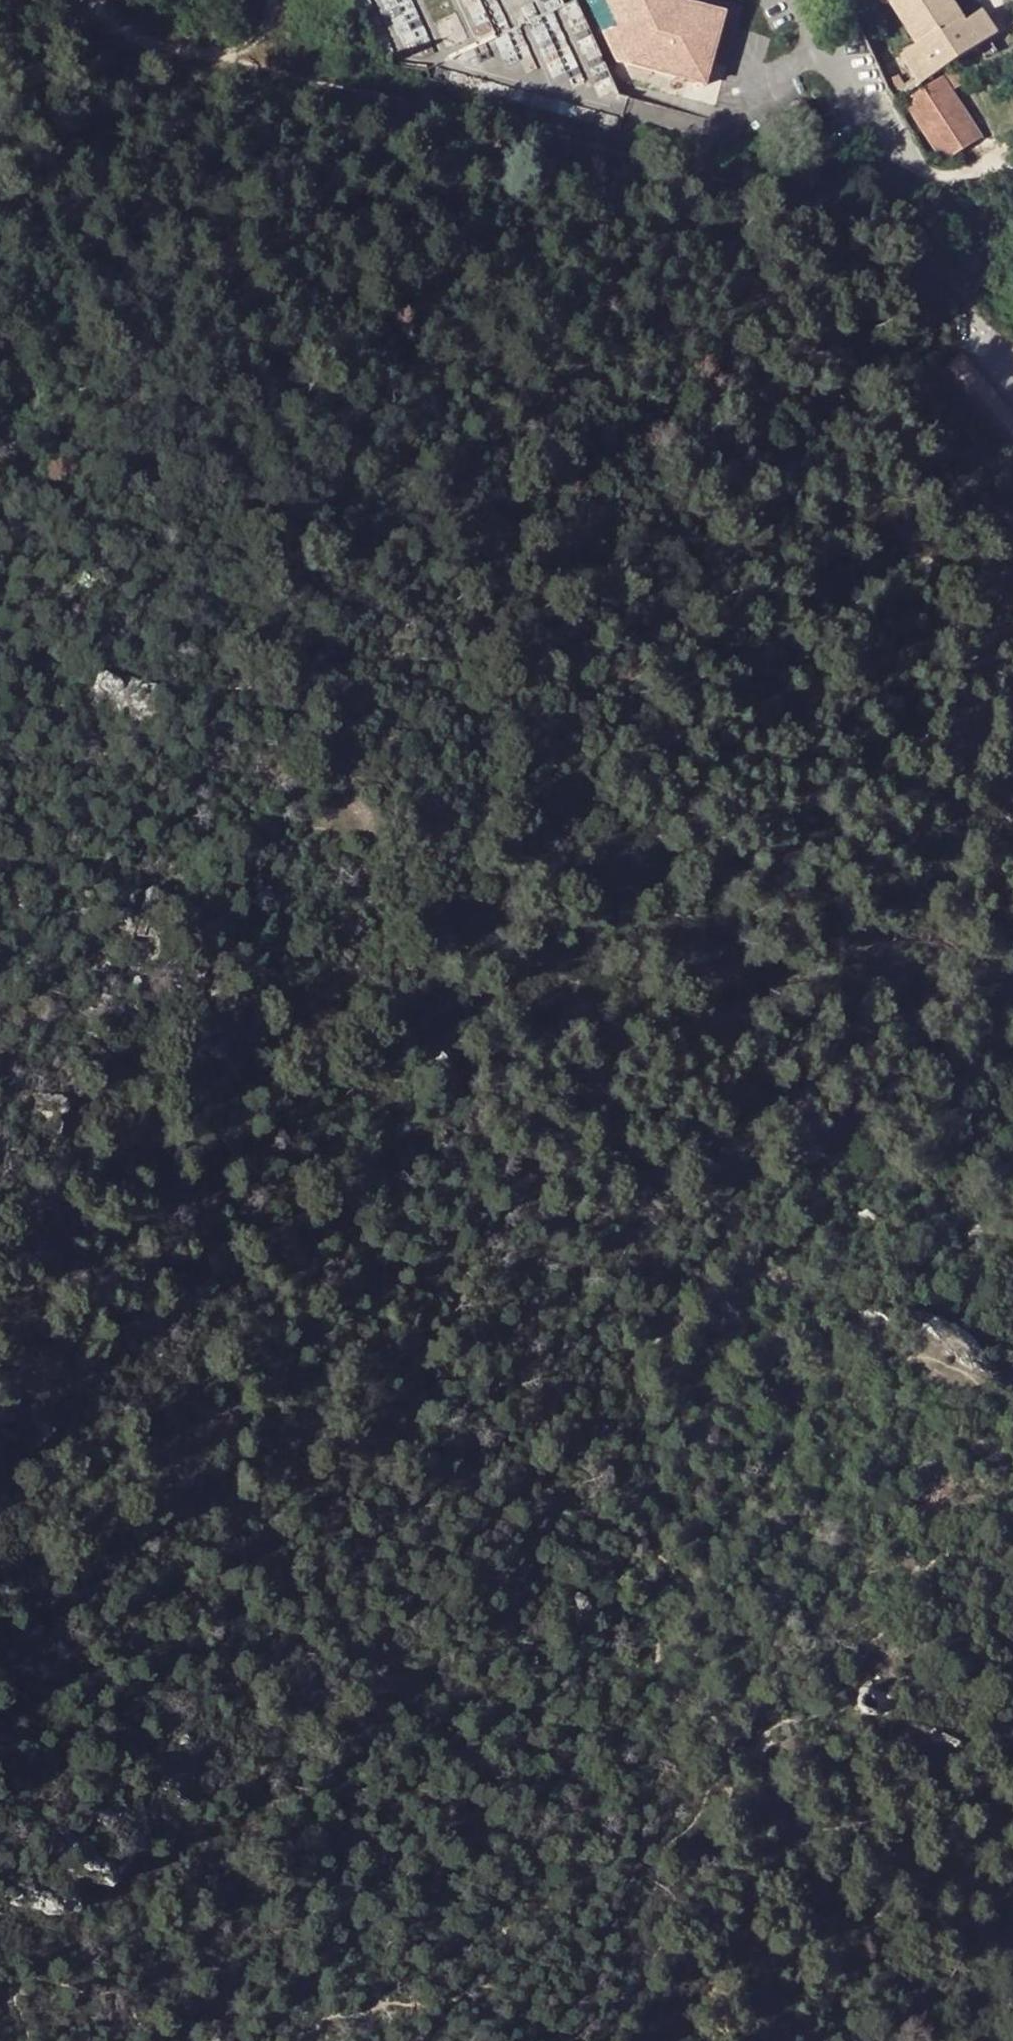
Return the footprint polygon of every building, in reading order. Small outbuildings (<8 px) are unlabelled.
[(617,62),(704,85),(724,13),(692,4),(689,17),(679,15),(672,0),(588,0),(617,62)] [(679,15),(689,17),(692,4),(690,0),(672,0),(679,15)] [(920,84),(964,55),(995,35),(981,13),(964,24),(949,1),(949,0),(890,0),(895,8),(918,44),(901,56),(920,84)] [(959,68),(904,103),(943,162),(981,138),(951,92),(968,81),(959,68)] [(944,187),(931,201),(940,209),(953,196),(944,187)] [(972,217),(964,224),(977,237),(984,230),(972,217)] [(928,349),(926,350),(931,357),(962,396),(1012,458),(1012,413),(963,351),(949,333),(928,349)]
